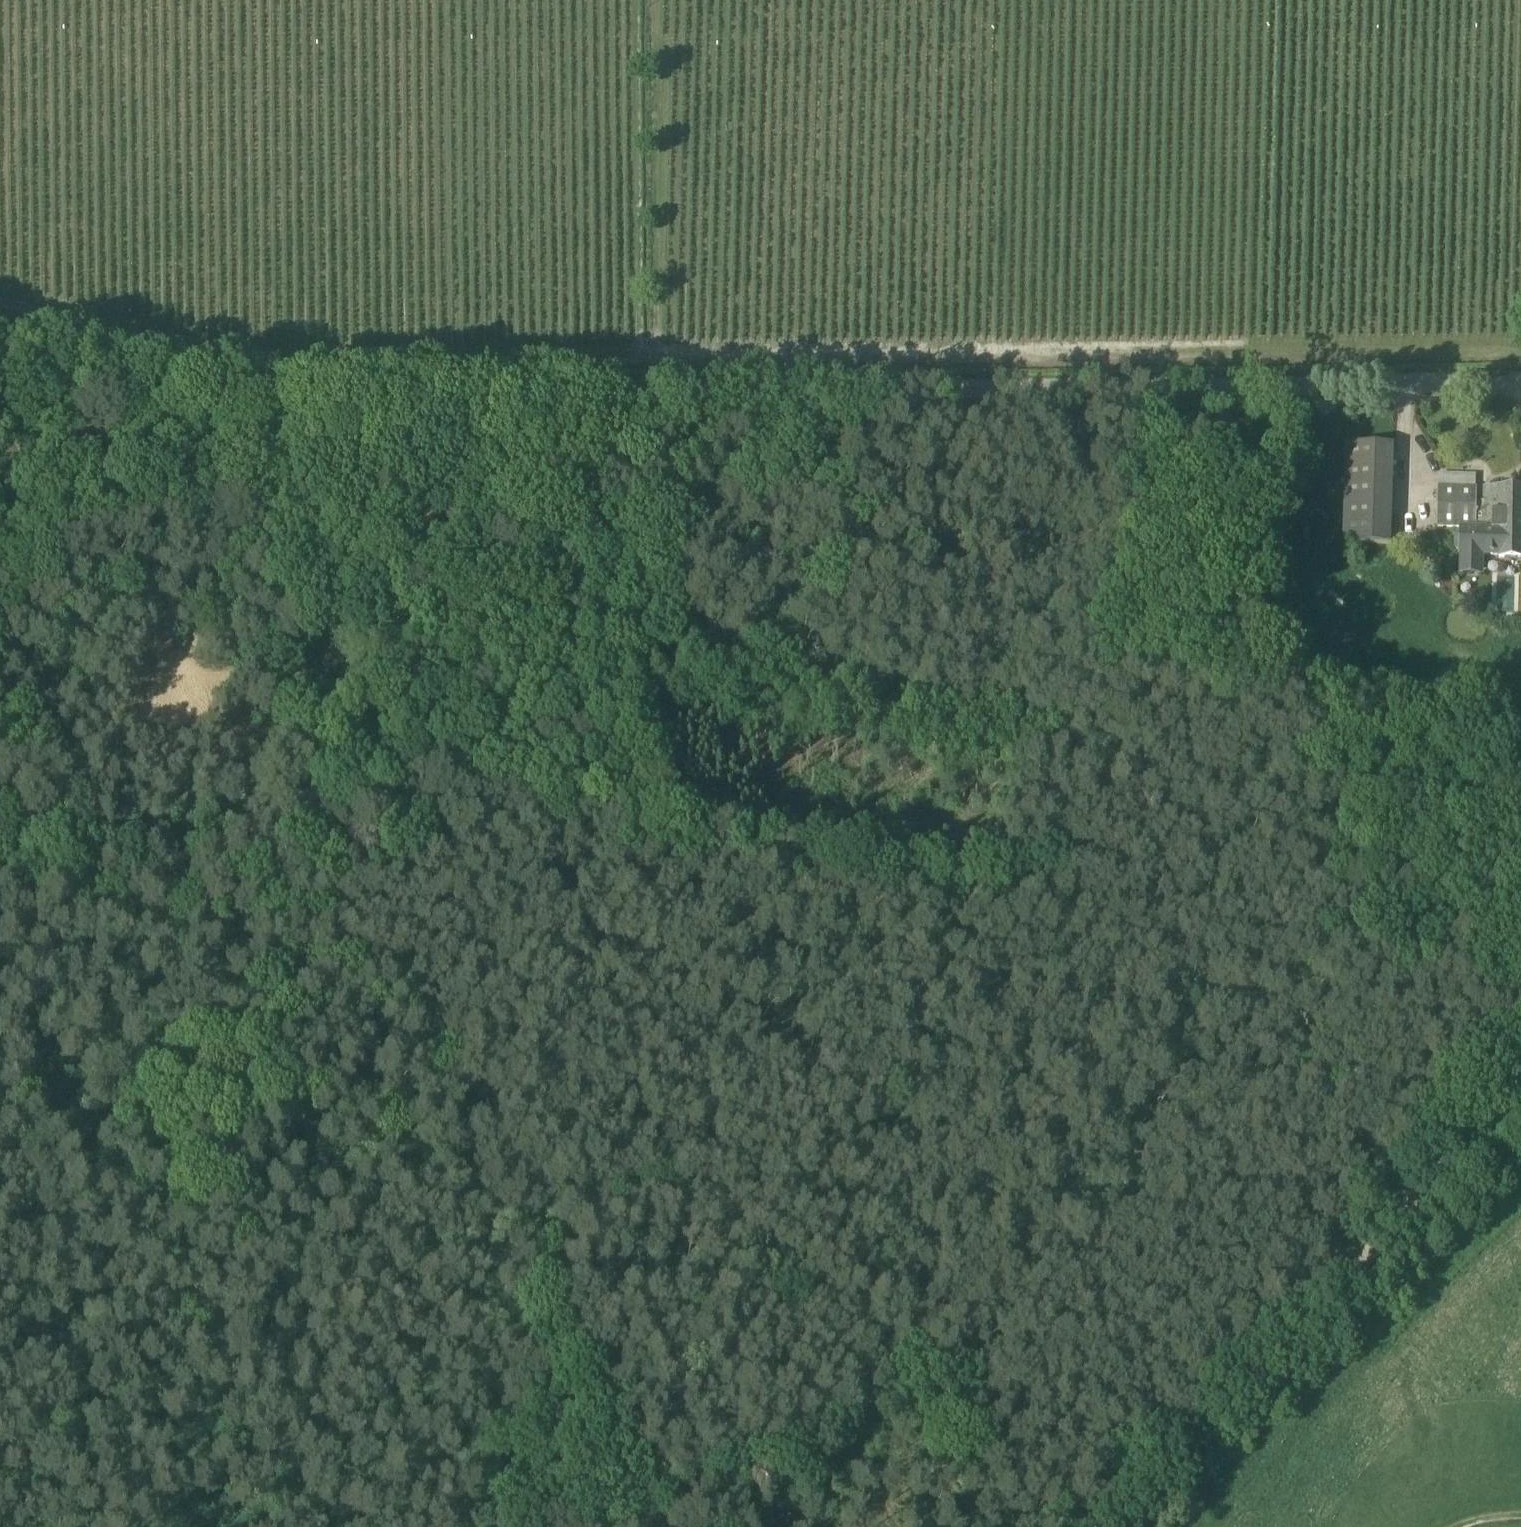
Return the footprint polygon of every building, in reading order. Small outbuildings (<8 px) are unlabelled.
[(1344,441),(1342,541),(1391,542),(1393,442),(1344,441)] [(1441,487),(1439,487),(1438,527),(1460,528),(1460,555),(1499,556),(1499,557),(1520,558),(1520,488),(1486,488),(1485,522),(1476,522),(1476,488),(1441,487)]
